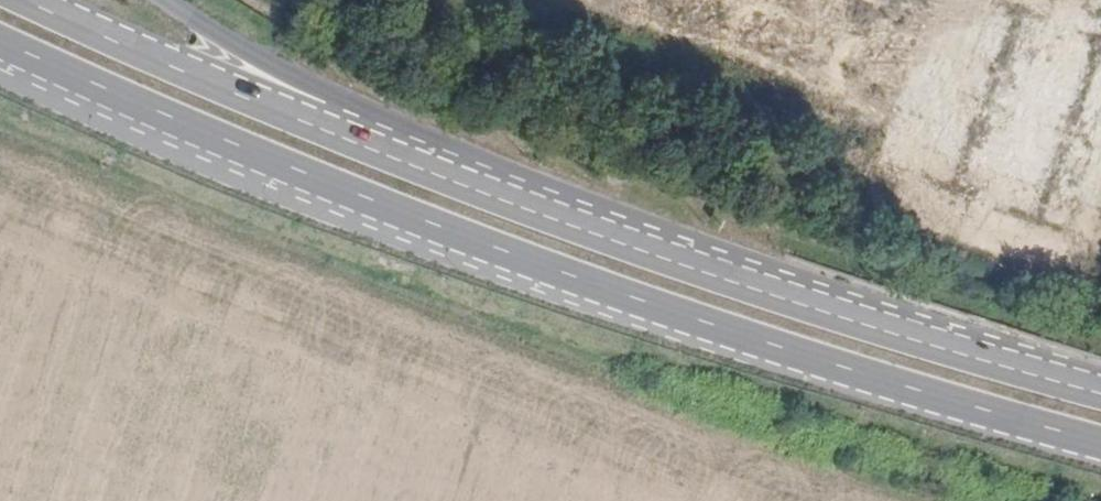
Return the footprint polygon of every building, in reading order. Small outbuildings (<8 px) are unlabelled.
[(899,0),(670,0),(672,1),(668,13),(874,78),(899,0)]
